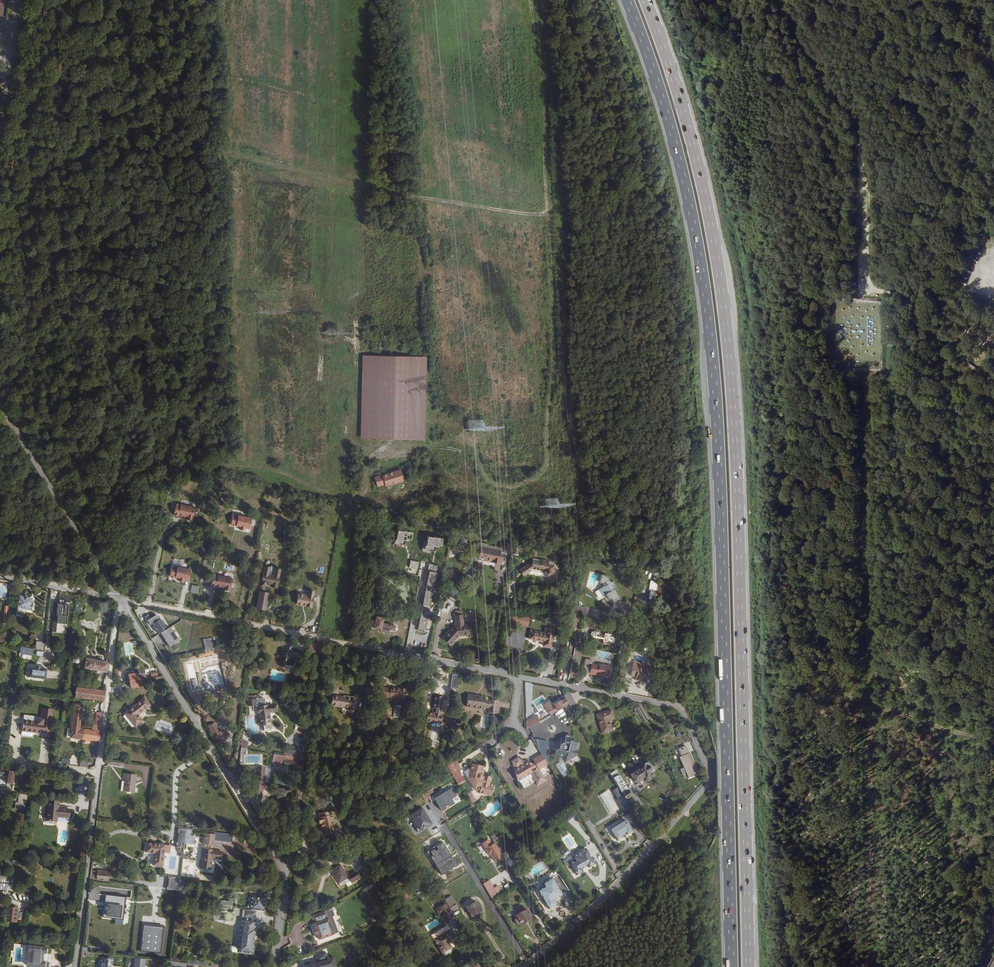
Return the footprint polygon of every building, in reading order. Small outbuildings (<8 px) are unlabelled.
[(427,383),(427,356),(363,355),(363,394),(368,392),(368,390),(375,368),(374,367),(378,366),(379,368),(378,371),(381,372),(381,376),(384,375),(390,378),(396,376),(397,379),(398,376),(402,376),(402,371),(406,370),(408,373),(407,375),(409,381),(411,376),(413,380),(416,378),(419,385),(421,385),(427,383)] [(378,487),(405,481),(403,469),(375,475),(378,487)] [(177,502),(173,514),(193,520),(197,508),(177,502)] [(286,515),(295,517),(297,507),(288,505),(286,515)] [(250,532),(253,517),(234,513),(231,525),(240,527),(239,529),(250,532)] [(400,529),(398,538),(413,541),(414,532),(400,529)] [(443,546),(445,538),(428,535),(425,549),(434,551),(435,545),(443,546)] [(480,553),(478,560),(486,561),(486,559),(501,562),(502,556),(497,555),(498,551),(481,547),(480,553)] [(419,568),(419,561),(410,560),(410,568),(419,568)] [(519,570),(524,576),(531,571),(529,570),(531,568),(546,572),(546,574),(549,579),(553,577),(554,579),(560,575),(554,566),(548,565),(549,561),(542,560),(541,564),(532,562),(532,565),(528,564),(519,570)] [(192,569),(173,565),(171,577),(178,578),(178,580),(190,582),(192,569)] [(270,587),(277,588),(279,575),(264,572),(263,580),(266,580),(265,584),(268,585),(271,585),(270,587)] [(232,590),(234,577),(213,575),(212,587),(232,590)] [(621,610),(623,604),(614,589),(612,590),(608,584),(611,583),(606,576),(602,575),(599,583),(602,584),(604,587),(599,590),(602,596),(605,594),(606,594),(609,600),(611,598),(613,601),(614,604),(613,608),(621,610)] [(198,594),(200,586),(192,584),(190,592),(198,594)] [(259,590),(257,608),(267,610),(270,591),(259,590)] [(298,593),(296,605),(310,607),(311,607),(313,591),(308,591),(307,595),(298,593)] [(30,611),(33,599),(20,597),(17,608),(26,610),(30,611)] [(56,622),(67,624),(69,601),(59,600),(56,622)] [(576,600),(573,610),(584,614),(586,607),(579,605),(581,601),(576,600)] [(578,615),(569,613),(567,626),(575,628),(578,615)] [(442,638),(450,645),(459,636),(470,635),(470,631),(469,624),(463,624),(462,614),(454,615),(455,624),(442,638)] [(515,615),(514,625),(530,626),(530,616),(515,615)] [(383,618),(376,616),(373,628),(381,630),(380,631),(389,633),(390,629),(394,630),(395,626),(382,623),(383,618)] [(56,633),(66,633),(67,624),(56,623),(56,633)] [(161,633),(169,647),(179,642),(170,628),(161,633)] [(542,647),(550,648),(554,630),(546,629),(543,628),(542,632),(530,630),(529,639),(543,642),(542,647)] [(203,640),(205,650),(212,649),(210,638),(203,640)] [(40,650),(44,651),(44,641),(36,641),(36,647),(40,647),(40,650)] [(32,656),(34,649),(20,646),(19,654),(32,656)] [(315,656),(316,648),(309,647),(308,655),(315,656)] [(286,653),(281,652),(280,661),(284,662),(284,665),(293,666),(294,661),(294,660),(298,660),(299,654),(286,652),(286,653)] [(218,653),(204,657),(206,665),(210,664),(212,672),(214,671),(216,679),(217,679),(223,677),(225,677),(223,669),(222,669),(218,653)] [(86,659),(84,668),(97,671),(102,672),(106,673),(107,664),(86,659)] [(597,674),(605,675),(610,676),(612,666),(599,664),(599,665),(591,664),(592,660),(585,659),(582,672),(597,675),(597,674)] [(635,680),(646,682),(647,676),(649,676),(651,669),(649,666),(643,665),(643,668),(638,667),(638,664),(639,662),(633,661),(630,676),(631,676),(636,677),(635,680)] [(29,667),(28,677),(45,679),(46,668),(40,668),(40,667),(35,667),(29,667)] [(130,683),(140,681),(145,680),(143,667),(137,668),(138,673),(128,675),(130,683)] [(460,676),(452,675),(450,688),(458,689),(460,676)] [(406,700),(408,688),(407,688),(407,686),(406,684),(403,684),(401,686),(401,687),(391,686),(391,687),(383,686),(382,696),(390,697),(390,698),(391,698),(406,700)] [(103,700),(104,691),(77,688),(76,697),(103,700)] [(568,692),(563,695),(569,705),(574,702),(568,692)] [(466,707),(483,709),(483,708),(484,705),(489,706),(488,708),(488,713),(496,714),(498,701),(489,700),(489,701),(485,700),(485,697),(474,696),(474,695),(468,694),(466,707)] [(332,696),(331,706),(348,709),(348,710),(354,711),(356,698),(346,697),(346,698),(343,697),(332,696)] [(427,713),(426,721),(441,724),(442,714),(441,714),(441,713),(442,713),(443,709),(442,709),(444,697),(434,696),(432,714),(427,713)] [(550,715),(568,704),(564,698),(564,699),(563,697),(560,699),(561,700),(546,709),(550,715)] [(127,712),(125,714),(135,727),(142,721),(137,715),(150,706),(144,699),(132,709),(130,707),(125,710),(127,712)] [(72,728),(80,729),(82,705),(75,704),(72,728)] [(274,712),(273,705),(258,707),(260,726),(262,726),(263,731),(271,730),(269,713),(274,712)] [(650,719),(642,705),(636,708),(644,722),(650,719)] [(35,707),(33,721),(42,723),(44,708),(35,707)] [(611,710),(596,715),(602,734),(612,731),(609,720),(614,718),(611,710)] [(483,714),(481,728),(487,729),(489,715),(483,714)] [(536,724),(540,721),(536,715),(532,718),(536,724)] [(205,721),(210,730),(213,728),(218,737),(224,733),(218,725),(216,726),(210,717),(205,721)] [(526,721),(526,730),(536,724),(532,718),(526,721)] [(42,732),(43,723),(42,723),(33,721),(23,720),(22,731),(21,735),(22,736),(31,737),(32,736),(32,733),(32,731),(42,732)] [(92,730),(100,731),(100,724),(93,723),(92,730)] [(83,740),(84,730),(80,729),(72,728),(72,729),(71,738),(83,740)] [(92,730),(84,730),(83,740),(98,742),(100,731),(92,730)] [(572,736),(566,734),(565,738),(563,745),(556,744),(552,743),(551,749),(556,750),(555,755),(558,756),(558,758),(561,758),(564,763),(576,756),(574,752),(576,743),(571,741),(572,736)] [(286,755),(274,754),(272,765),(300,770),(303,751),(297,751),(298,747),(287,745),(286,755)] [(689,777),(698,773),(687,745),(677,749),(689,777)] [(658,750),(649,755),(654,763),(656,766),(665,760),(658,750)] [(531,771),(537,767),(539,770),(547,765),(542,756),(533,761),(534,762),(532,764),(528,763),(528,761),(524,764),(521,761),(517,758),(512,761),(518,782),(532,773),(531,771)] [(456,760),(447,765),(452,774),(461,769),(456,760)] [(630,775),(635,783),(638,781),(641,779),(643,778),(645,781),(648,781),(650,780),(650,778),(654,776),(652,772),(654,771),(652,768),(651,766),(648,761),(638,767),(639,769),(630,775)] [(464,772),(475,789),(479,791),(479,793),(489,796),(491,796),(493,787),(489,785),(491,778),(483,777),(482,774),(484,767),(471,764),(470,769),(468,769),(464,772)] [(265,768),(257,766),(253,788),(262,790),(262,789),(267,790),(268,784),(264,783),(265,775),(264,775),(265,768)] [(610,774),(626,799),(631,796),(616,771),(610,774)] [(123,792),(134,793),(135,788),(136,775),(125,774),(124,782),(123,792)] [(460,786),(453,775),(449,777),(456,788),(460,786)] [(451,784),(434,794),(444,812),(461,801),(451,784)] [(479,791),(475,789),(467,794),(474,805),(489,796),(479,793),(479,791)] [(614,792),(627,812),(632,809),(626,799),(620,789),(614,792)] [(25,812),(28,795),(19,793),(16,810),(25,812)] [(637,806),(631,796),(626,799),(632,809),(637,806)] [(57,817),(69,818),(70,810),(64,809),(63,811),(58,811),(58,809),(59,802),(49,801),(47,821),(56,822),(57,822),(57,817)] [(423,807),(411,814),(420,831),(433,824),(423,807)] [(322,828),(323,835),(336,832),(331,814),(319,817),(321,824),(322,824),(323,828),(322,828)] [(632,831),(625,820),(610,830),(617,840),(622,837),(625,835),(632,831)] [(70,827),(69,839),(77,839),(77,828),(70,827)] [(184,848),(186,830),(178,829),(176,847),(177,847),(184,848)] [(211,846),(214,846),(215,839),(203,837),(202,845),(211,846)] [(495,845),(501,854),(505,852),(499,842),(495,845)] [(153,866),(162,867),(165,845),(147,843),(145,852),(155,853),(153,866)] [(443,843),(431,850),(444,874),(459,866),(455,858),(453,860),(443,843)] [(495,845),(495,843),(491,845),(501,861),(504,859),(501,854),(495,845)] [(220,860),(221,852),(213,851),(211,850),(202,849),(200,868),(211,870),(212,859),(220,860)] [(589,868),(595,864),(586,849),(573,857),(575,860),(569,864),(576,875),(583,871),(582,869),(587,865),(589,868)] [(0,855),(0,863),(12,865),(13,857),(0,855)] [(366,864),(371,861),(367,855),(362,858),(363,859),(366,864)] [(366,864),(363,859),(358,863),(361,869),(367,866),(366,864)] [(331,870),(339,883),(344,880),(348,878),(351,884),(360,878),(356,871),(347,876),(340,865),(331,870)] [(91,871),(90,880),(108,882),(110,872),(97,870),(97,871),(91,871)] [(0,872),(0,889),(12,891),(13,874),(0,872)] [(538,891),(549,909),(556,904),(553,900),(562,895),(552,878),(543,884),(545,887),(538,891)] [(21,880),(20,889),(24,889),(29,890),(30,885),(32,885),(33,881),(21,880)] [(483,884),(492,899),(499,895),(490,880),(483,884)] [(252,895),(250,908),(264,910),(264,904),(262,904),(263,902),(264,902),(265,897),(252,895)] [(126,899),(106,896),(104,918),(124,920),(126,899)] [(453,899),(446,902),(450,909),(456,905),(453,899)] [(466,907),(471,917),(481,911),(476,901),(466,907)] [(520,923),(521,925),(532,919),(526,909),(525,910),(523,906),(519,909),(521,912),(515,916),(517,918),(514,920),(517,924),(520,923)] [(5,921),(16,922),(18,909),(7,907),(5,921)] [(336,915),(334,908),(327,911),(313,915),(315,922),(314,922),(320,938),(334,933),(339,932),(334,916),(336,915)] [(245,910),(244,918),(255,919),(256,911),(245,910)] [(453,919),(449,913),(442,917),(446,923),(453,919)] [(255,929),(256,920),(242,918),(241,927),(240,927),(238,946),(238,947),(237,952),(252,954),(255,929)] [(161,953),(163,928),(145,927),(142,951),(161,953)] [(434,940),(442,953),(451,948),(448,943),(455,939),(450,930),(434,940)] [(306,949),(304,940),(296,942),(298,950),(306,949)] [(342,944),(345,955),(356,951),(352,941),(342,944)] [(34,966),(43,966),(44,961),(42,961),(43,954),(45,954),(45,947),(29,945),(27,966),(34,966)] [(229,952),(230,954),(237,954),(237,952),(238,947),(238,946),(231,946),(230,946),(229,952)] [(424,951),(421,946),(413,953),(416,957),(424,951)] [(302,965),(303,966),(335,966),(333,957),(326,959),(325,952),(316,954),(317,962),(302,965)]
